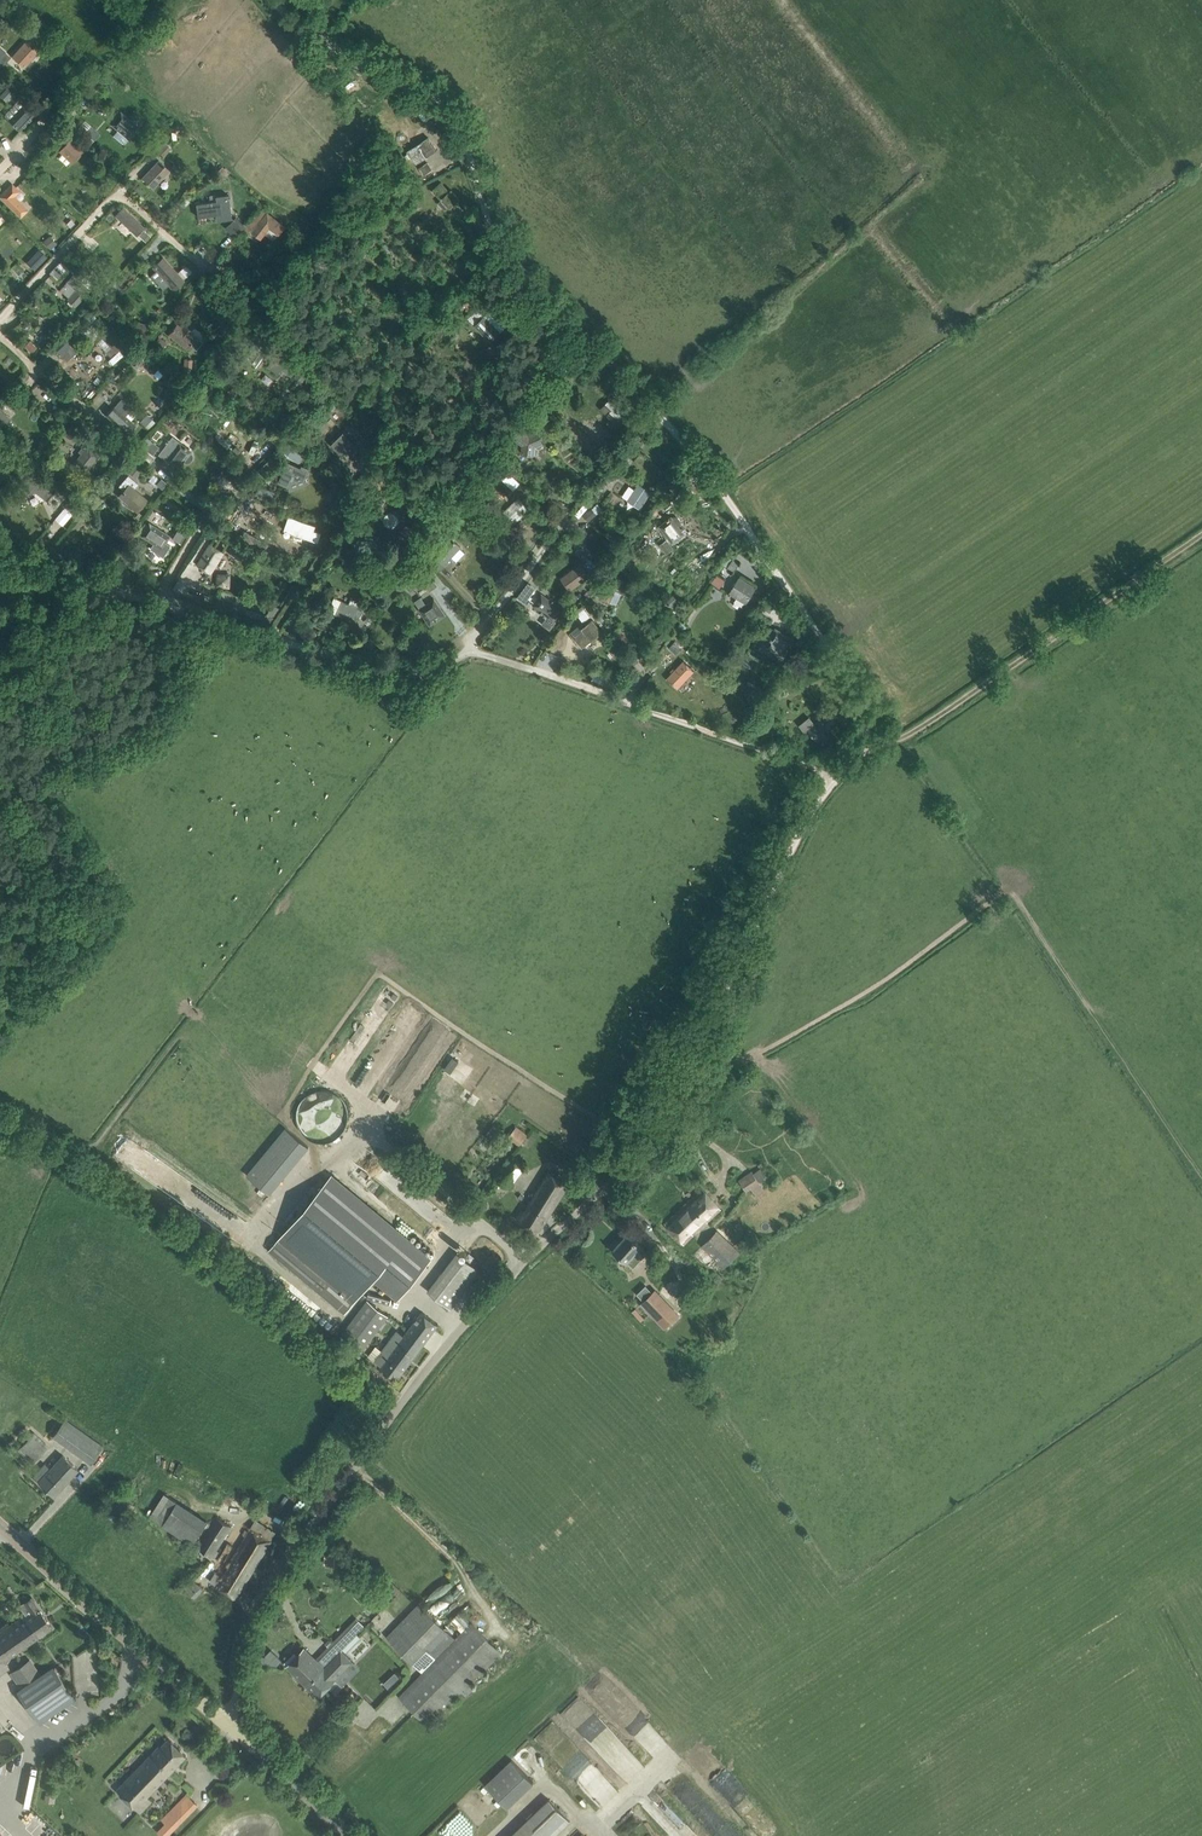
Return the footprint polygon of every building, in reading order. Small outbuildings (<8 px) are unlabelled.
[(14,57),(25,67),(41,49),(36,44),(30,39),(14,57)] [(2,66),(10,57),(0,47),(0,64),(2,66)] [(13,93),(7,88),(0,95),(6,100),(13,93)] [(24,103),(9,119),(8,120),(20,131),(36,114),(24,103)] [(110,124),(129,140),(140,127),(138,126),(138,125),(138,124),(138,123),(137,122),(136,122),(135,121),(134,120),(132,120),(131,120),(121,111),(110,124)] [(85,132),(94,140),(100,133),(92,125),(85,132)] [(408,151),(417,163),(437,150),(428,137),(408,151)] [(59,151),(72,163),(84,151),(70,139),(59,151)] [(165,143),(158,151),(163,156),(171,148),(165,143)] [(93,151),(86,160),(91,164),(98,155),(93,151)] [(141,178),(153,188),(170,170),(158,159),(141,178)] [(420,168),(424,174),(432,169),(428,163),(420,168)] [(223,167),(218,172),(225,179),(230,174),(223,167)] [(439,179),(431,186),(440,195),(441,194),(449,202),(448,204),(454,211),(460,205),(454,198),(457,195),(449,186),(448,188),(439,179)] [(20,218),(29,210),(15,196),(20,191),(12,183),(0,195),(0,197),(20,218)] [(215,195),(210,196),(210,202),(195,204),(197,216),(216,214),(216,220),(230,218),(227,195),(216,197),(215,195)] [(114,215),(136,235),(144,226),(122,206),(114,215)] [(268,213),(253,232),(261,238),(270,227),(279,234),(285,226),(268,213)] [(238,237),(247,224),(234,215),(225,227),(238,237)] [(467,215),(461,220),(468,227),(473,222),(467,215)] [(140,236),(146,241),(151,236),(145,230),(140,236)] [(49,235),(43,241),(50,249),(57,243),(49,235)] [(25,260),(34,270),(48,257),(39,247),(25,260)] [(152,266),(173,290),(184,279),(164,256),(152,266)] [(67,282),(60,289),(68,297),(67,299),(75,306),(90,289),(72,273),(66,281),(67,282)] [(478,309),(468,318),(474,324),(474,325),(490,342),(501,331),(485,314),(484,315),(478,309)] [(138,322),(135,332),(146,335),(149,325),(138,322)] [(189,345),(195,350),(202,341),(195,338),(191,334),(193,332),(184,324),(182,327),(177,323),(168,334),(186,349),(189,345)] [(102,337),(97,342),(106,351),(107,350),(112,356),(116,352),(127,342),(112,326),(101,337),(102,337)] [(160,337),(155,344),(163,349),(167,341),(160,337)] [(29,341),(24,346),(31,353),(36,348),(29,341)] [(486,349),(493,358),(501,350),(493,342),(486,349)] [(135,359),(131,355),(126,361),(130,365),(135,359)] [(291,357),(287,363),(277,355),(269,366),(278,373),(282,368),(291,376),(296,370),(300,365),(291,357)] [(185,359),(184,369),(192,370),(193,359),(185,359)] [(302,383),(314,368),(306,362),(294,377),(302,383)] [(70,371),(63,377),(69,383),(76,377),(70,371)] [(14,415),(23,404),(8,391),(3,398),(7,402),(3,406),(14,415)] [(127,434),(136,425),(126,415),(132,408),(121,398),(106,415),(127,434)] [(623,411),(611,399),(600,409),(607,416),(603,420),(613,431),(629,415),(624,410),(623,411)] [(151,431),(158,423),(146,413),(140,421),(151,431)] [(522,446),(521,454),(535,455),(539,459),(548,446),(543,442),(538,430),(530,434),(523,429),(522,430),(518,427),(510,436),(515,440),(522,446)] [(329,442),(342,456),(356,443),(343,429),(329,442)] [(604,442),(610,436),(605,430),(598,436),(604,442)] [(145,450),(152,455),(159,446),(152,441),(145,450)] [(191,453),(192,451),(179,441),(166,459),(178,469),(184,462),(185,463),(186,463),(187,463),(188,463),(189,462),(190,462),(191,461),(192,460),(192,459),(192,458),(192,457),(192,456),(192,455),(192,454),(191,453)] [(73,464),(80,469),(85,473),(100,454),(95,450),(89,445),(73,464)] [(265,478),(283,464),(276,455),(258,468),(265,478)] [(124,467),(135,477),(145,465),(134,456),(124,467)] [(287,463),(279,482),(287,486),(305,478),(309,470),(301,467),(301,469),(287,463)] [(37,492),(45,499),(52,492),(32,474),(18,489),(25,496),(28,492),(37,492)] [(124,490),(119,496),(137,511),(147,500),(134,489),(138,483),(128,475),(119,485),(124,490)] [(628,501),(640,508),(650,493),(638,485),(628,501)] [(501,520),(511,510),(511,509),(497,496),(486,507),(501,520)] [(54,519),(63,526),(80,506),(71,498),(54,519)] [(592,508),(583,515),(588,522),(597,514),(592,508)] [(154,514),(151,523),(158,526),(161,518),(154,514)] [(673,542),(684,533),(680,527),(681,524),(681,521),(680,518),(677,517),(675,516),(672,516),(660,525),(673,542)] [(154,543),(151,548),(164,556),(170,546),(165,542),(169,536),(149,523),(142,535),(154,543)] [(414,531),(406,524),(397,536),(405,541),(414,531)] [(178,530),(172,538),(178,542),(184,534),(178,530)] [(434,554),(444,564),(461,546),(451,536),(434,554)] [(660,544),(667,553),(673,549),(666,540),(660,544)] [(282,562),(292,561),(288,541),(279,543),(282,562)] [(196,565),(212,574),(225,553),(210,543),(196,565)] [(229,554),(240,561),(244,553),(233,547),(229,554)] [(357,558),(353,565),(360,569),(363,562),(357,558)] [(560,577),(570,590),(591,575),(590,574),(597,568),(590,558),(582,564),(581,562),(560,577)] [(727,567),(733,571),(739,563),(733,559),(727,567)] [(427,568),(418,574),(422,580),(431,574),(427,568)] [(716,573),(711,582),(721,587),(725,578),(716,573)] [(600,598),(609,603),(616,590),(627,595),(631,585),(611,575),(600,598)] [(404,584),(404,585),(410,592),(419,583),(413,576),(405,584),(404,584)] [(730,593),(746,603),(756,587),(739,577),(730,593)] [(530,600),(521,592),(517,597),(527,604),(530,600)] [(534,605),(539,609),(539,610),(542,614),(544,613),(553,620),(561,609),(553,603),(555,602),(551,598),(549,600),(542,594),(534,605)] [(674,596),(666,603),(671,608),(679,601),(674,596)] [(336,614),(352,621),(355,614),(360,616),(362,610),(358,608),(361,602),(352,598),(349,604),(342,601),(335,598),(329,610),(336,614)] [(421,598),(415,602),(430,625),(445,615),(434,599),(425,605),(421,598)] [(601,632),(592,621),(584,628),(581,624),(571,633),(580,643),(589,636),(592,639),(601,632)] [(621,628),(614,633),(620,640),(627,635),(621,628)] [(766,646),(783,655),(792,639),(776,630),(766,646)] [(348,640),(346,648),(357,652),(360,644),(348,640)] [(676,654),(679,650),(682,648),(675,641),(672,644),(669,647),(676,654)] [(610,650),(616,657),(621,652),(615,645),(610,650)] [(667,678),(677,688),(694,671),(684,660),(667,678)] [(748,697),(756,701),(760,694),(753,689),(748,697)] [(832,732),(829,729),(834,725),(826,715),(808,729),(816,740),(821,736),(823,739),(832,732)] [(758,729),(764,732),(769,724),(763,720),(758,729)] [(741,723),(738,728),(742,732),(746,727),(741,723)] [(297,1114),(297,1117),(297,1119),(297,1121),(297,1123),(298,1125),(299,1128),(300,1129),(301,1131),(302,1133),(304,1135),(306,1136),(307,1138),(309,1139),(311,1140),(313,1141),(315,1142),(318,1142),(320,1142),(322,1142),(324,1142),(327,1142),(329,1142),(331,1141),(333,1140),(335,1139),(337,1138),(339,1137),(340,1135),(342,1133),(343,1132),(344,1130),(345,1128),(346,1126),(347,1124),(347,1121),(348,1119),(348,1117),(348,1115),(348,1112),(347,1110),(346,1108),(346,1106),(345,1104),(343,1102),(342,1100),(340,1099),(339,1097),(337,1096),(335,1095),(333,1094),(331,1093),(329,1092),(327,1092),(325,1091),(322,1091),(320,1091),(318,1091),(316,1092),(314,1093),(311,1093),(309,1094),(308,1096),(306,1097),(304,1099),(303,1100),(301,1102),(300,1104),(299,1106),(298,1108),(297,1110),(297,1112),(297,1114)] [(509,1136),(519,1145),(528,1135),(517,1126),(509,1136)] [(269,1193),(308,1146),(285,1127),(246,1174),(269,1193)] [(496,1175),(511,1186),(525,1168),(510,1156),(496,1175)] [(549,1171),(523,1211),(522,1211),(516,1220),(537,1233),(569,1183),(549,1171)] [(763,1187),(752,1171),(739,1180),(746,1190),(751,1187),(756,1195),(761,1192),(760,1189),(763,1187)] [(431,1259),(331,1176),(269,1250),(310,1285),(344,1313),(362,1292),(374,1277),(399,1297),(431,1259)] [(665,1223),(683,1244),(721,1209),(703,1189),(665,1223)] [(704,1258),(703,1259),(712,1269),(715,1267),(720,1272),(739,1253),(718,1231),(703,1246),(697,1252),(704,1258)] [(614,1250),(633,1267),(647,1252),(640,1246),(641,1246),(628,1234),(614,1250)] [(427,1290),(450,1308),(480,1270),(456,1252),(427,1290)] [(482,1264),(488,1270),(498,1259),(493,1254),(482,1264)] [(639,1304),(664,1328),(679,1314),(658,1291),(655,1288),(639,1304)] [(388,1315),(368,1300),(341,1335),(361,1351),(388,1315)] [(421,1312),(403,1336),(397,1331),(382,1351),(375,1346),(368,1356),(375,1361),(381,1366),(397,1379),(438,1324),(421,1312)] [(52,1435),(90,1463),(103,1446),(65,1418),(52,1435)] [(17,1449),(32,1463),(48,1446),(33,1432),(17,1449)] [(33,1476),(53,1495),(61,1486),(78,1469),(63,1455),(50,1468),(45,1464),(33,1476)] [(211,1556),(231,1525),(216,1516),(196,1547),(211,1556)] [(252,1533),(224,1579),(215,1573),(210,1581),(235,1598),(271,1540),(252,1528),(250,1531),(252,1533)] [(325,1552),(324,1564),(335,1565),(335,1552),(325,1552)] [(193,1579),(184,1588),(194,1598),(203,1589),(193,1579)] [(366,1593),(367,1594),(380,1607),(386,1601),(377,1592),(372,1587),(366,1593)] [(26,1614),(0,1633),(0,1673),(9,1667),(4,1660),(41,1633),(51,1626),(30,1597),(23,1602),(31,1612),(27,1615),(26,1614)] [(423,1672),(399,1696),(428,1725),(502,1652),(471,1621),(455,1637),(420,1601),(387,1636),(423,1672)] [(286,1666),(306,1686),(324,1668),(304,1648),(286,1666)] [(324,1668),(306,1686),(318,1697),(326,1688),(336,1679),(335,1679),(352,1661),(341,1650),(324,1668)] [(18,1692),(38,1722),(74,1697),(54,1667),(44,1674),(18,1692)] [(395,1672),(383,1680),(388,1687),(400,1679),(395,1672)] [(622,1719),(629,1711),(606,1689),(598,1697),(622,1719)] [(362,1727),(380,1716),(368,1697),(350,1707),(362,1727)] [(141,1813),(152,1801),(147,1797),(186,1755),(169,1738),(160,1747),(160,1746),(117,1790),(121,1794),(133,1806),(134,1806),(141,1813)] [(510,1758),(484,1783),(507,1807),(533,1781),(510,1758)] [(164,1817),(162,1819),(174,1831),(176,1829),(199,1804),(186,1793),(164,1817)] [(508,1835),(554,1835),(570,1821),(548,1798),(508,1835)] [(159,1822),(154,1828),(162,1835),(166,1835),(170,1832),(159,1822)]
